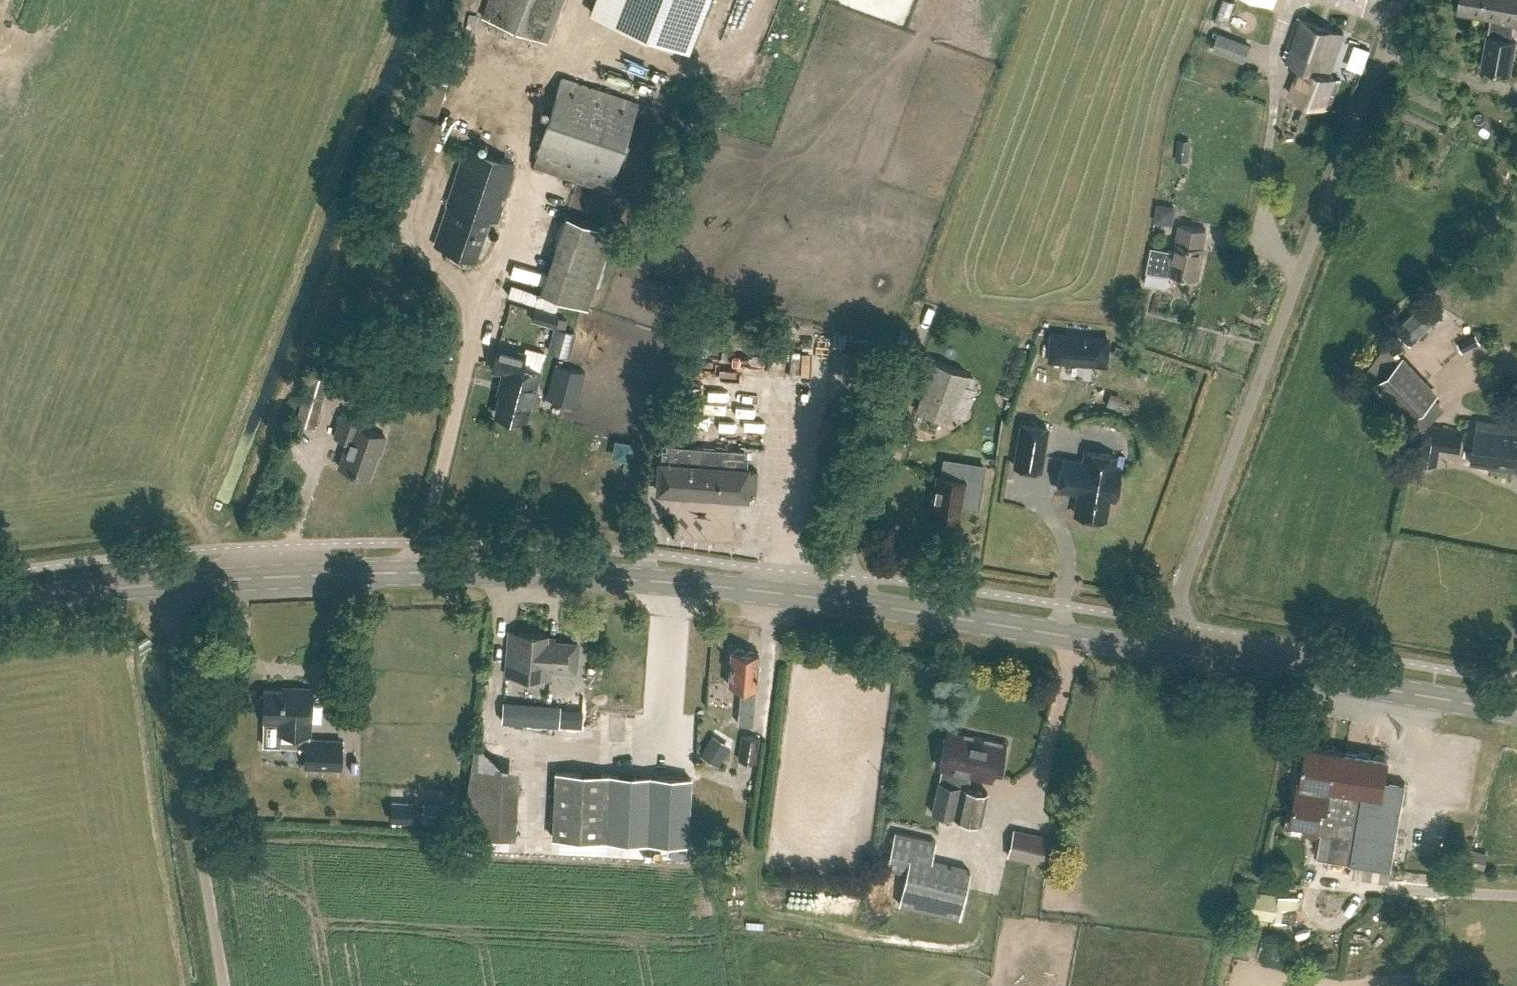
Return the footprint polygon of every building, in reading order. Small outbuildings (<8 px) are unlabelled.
[(562,0),(489,0),(483,15),(547,40),(562,0)] [(708,0),(595,0),(591,11),(689,49),(708,0)] [(1509,23),(1516,24),(1516,0),(1460,0),(1458,11),(1491,17),(1491,20),(1509,23)] [(1329,107),(1340,78),(1329,74),(1344,32),(1299,16),(1283,58),(1302,64),(1291,92),(1329,107)] [(1507,38),(1509,23),(1491,20),(1482,67),(1511,72),(1516,40),(1507,38)] [(1244,58),(1250,43),(1218,30),(1212,45),(1244,58)] [(1350,42),(1343,64),(1359,69),(1366,47),(1350,42)] [(609,190),(614,173),(638,101),(561,75),(537,147),(539,148),(533,165),(609,190)] [(497,220),(517,162),(466,145),(446,202),(448,203),(434,242),(474,256),(488,216),(497,220)] [(1175,207),(1159,204),(1156,220),(1169,223),(1173,220),(1175,207)] [(557,241),(603,256),(612,229),(566,214),(557,241)] [(1203,246),(1206,228),(1181,223),(1178,241),(1176,241),(1175,250),(1152,245),(1148,269),(1170,273),(1171,271),(1198,276),(1204,246),(1203,246)] [(1411,344),(1437,319),(1422,303),(1396,328),(1411,344)] [(555,327),(559,314),(535,306),(531,319),(555,327)] [(1105,363),(1107,337),(1051,333),(1049,358),(1105,363)] [(1462,352),(1480,342),(1476,334),(1458,343),(1462,352)] [(533,405),(539,402),(541,394),(538,389),(534,388),(544,351),(526,346),(525,352),(498,344),(492,368),(503,371),(500,382),(504,383),(496,412),(525,420),(530,404),(533,405)] [(1412,419),(1439,393),(1404,355),(1376,382),(1412,419)] [(949,420),(967,371),(934,358),(915,407),(949,420)] [(575,404),(584,369),(554,361),(545,396),(575,404)] [(315,426),(328,378),(309,373),(296,421),(315,426)] [(1106,404),(1117,408),(1121,396),(1109,392),(1106,404)] [(380,451),(386,435),(359,426),(361,420),(342,414),(335,434),(348,439),(339,465),(369,476),(378,451),(380,451)] [(1498,454),(1504,422),(1483,419),(1482,424),(1478,423),(1473,460),(1496,463),(1495,467),(1503,468),(1505,455),(1498,454)] [(1040,469),(1047,427),(1021,422),(1014,464),(1040,469)] [(1503,468),(1516,470),(1516,424),(1504,422),(1498,454),(1505,455),(1503,468)] [(1417,460),(1436,463),(1439,446),(1460,449),(1463,430),(1427,424),(1424,443),(1420,443),(1417,460)] [(838,462),(840,443),(829,442),(827,461),(838,462)] [(746,466),(747,450),(663,444),(662,460),(660,460),(658,490),(747,497),(747,495),(755,495),(757,469),(748,468),(748,466),(746,466)] [(1113,466),(1115,455),(1086,450),(1084,461),(1063,457),(1057,487),(1079,491),(1075,512),(1081,513),(1084,516),(1087,517),(1089,518),(1092,518),(1095,518),(1098,516),(1105,517),(1108,496),(1115,497),(1116,491),(1118,488),(1119,485),(1120,483),(1120,480),(1120,477),(1119,474),(1120,467),(1113,466)] [(937,474),(931,511),(959,515),(961,503),(977,505),(984,465),(945,458),(942,475),(937,474)] [(546,640),(546,634),(517,631),(516,636),(509,635),(506,673),(550,676),(551,668),(576,670),(578,642),(546,640)] [(745,650),(742,647),(737,647),(734,649),(731,649),(729,683),(741,684),(738,722),(753,723),(755,685),(756,685),(759,651),(745,650)] [(258,697),(258,701),(260,704),(264,706),(263,720),(264,720),(263,744),(279,745),(306,745),(306,737),(310,738),(311,722),(312,686),(292,686),(292,689),(265,688),(264,692),(261,693),(258,697)] [(552,723),(552,701),(495,700),(495,722),(552,723)] [(939,780),(932,811),(980,822),(987,791),(964,785),(966,772),(991,778),(993,766),(1000,767),(1005,742),(962,732),(962,734),(947,730),(939,766),(942,766),(939,780)] [(711,733),(699,754),(718,765),(730,744),(711,733)] [(755,761),(759,738),(744,735),(740,758),(755,761)] [(306,745),(305,765),(341,766),(342,739),(310,738),(306,737),(306,745)] [(1343,768),(1346,751),(1308,745),(1302,779),(1299,779),(1292,820),(1305,822),(1304,828),(1318,830),(1323,804),(1328,805),(1334,767),(1343,768)] [(1341,835),(1337,859),(1348,861),(1392,868),(1406,782),(1386,779),(1389,759),(1346,751),(1343,768),(1334,767),(1328,805),(1323,804),(1318,830),(1318,832),(1322,832),(1341,835)] [(456,831),(506,834),(510,758),(460,755),(456,831)] [(688,841),(691,776),(555,770),(553,835),(688,841)] [(414,821),(414,801),(391,800),(390,820),(414,821)] [(1054,864),(1060,839),(1013,828),(1008,854),(1054,864)] [(959,917),(970,869),(931,860),(935,840),(895,831),(887,868),(907,872),(900,903),(959,917)] [(1318,856),(1337,859),(1341,835),(1322,832),(1318,856)] [(1488,853),(1470,849),(1468,860),(1485,865),(1488,853)] [(1300,922),(1303,898),(1280,894),(1241,888),(1237,913),(1277,919),(1277,918),(1300,922)]
